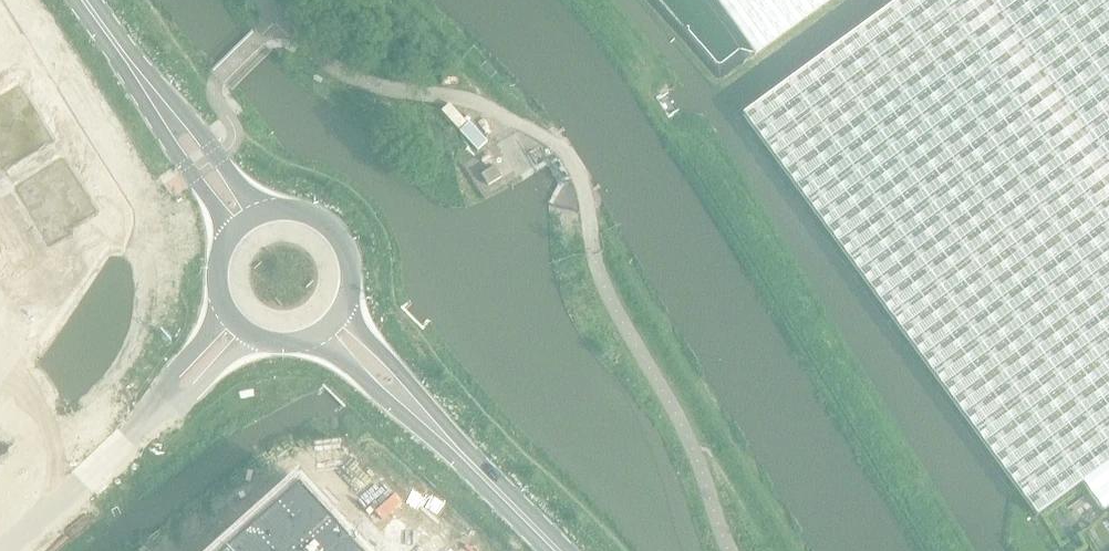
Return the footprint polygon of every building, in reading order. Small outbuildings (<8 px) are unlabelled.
[(735,23),(757,53),(829,0),(719,0),(735,23)] [(743,115),(1016,488),(1037,516),(1082,483),(1103,512),(1108,507),(1108,0),(900,0),(743,115)] [(0,97),(0,131),(32,111),(17,87),(0,97)] [(0,131),(0,159),(3,164),(47,136),(32,111),(0,131)] [(17,186),(8,192),(24,217),(28,214),(77,184),(61,158),(17,186)] [(487,185),(501,177),(494,166),(481,175),(487,185)] [(77,184),(28,214),(46,243),(68,229),(65,224),(92,208),(77,184)] [(230,550),(352,550),(298,490),(254,530),(230,550)]
